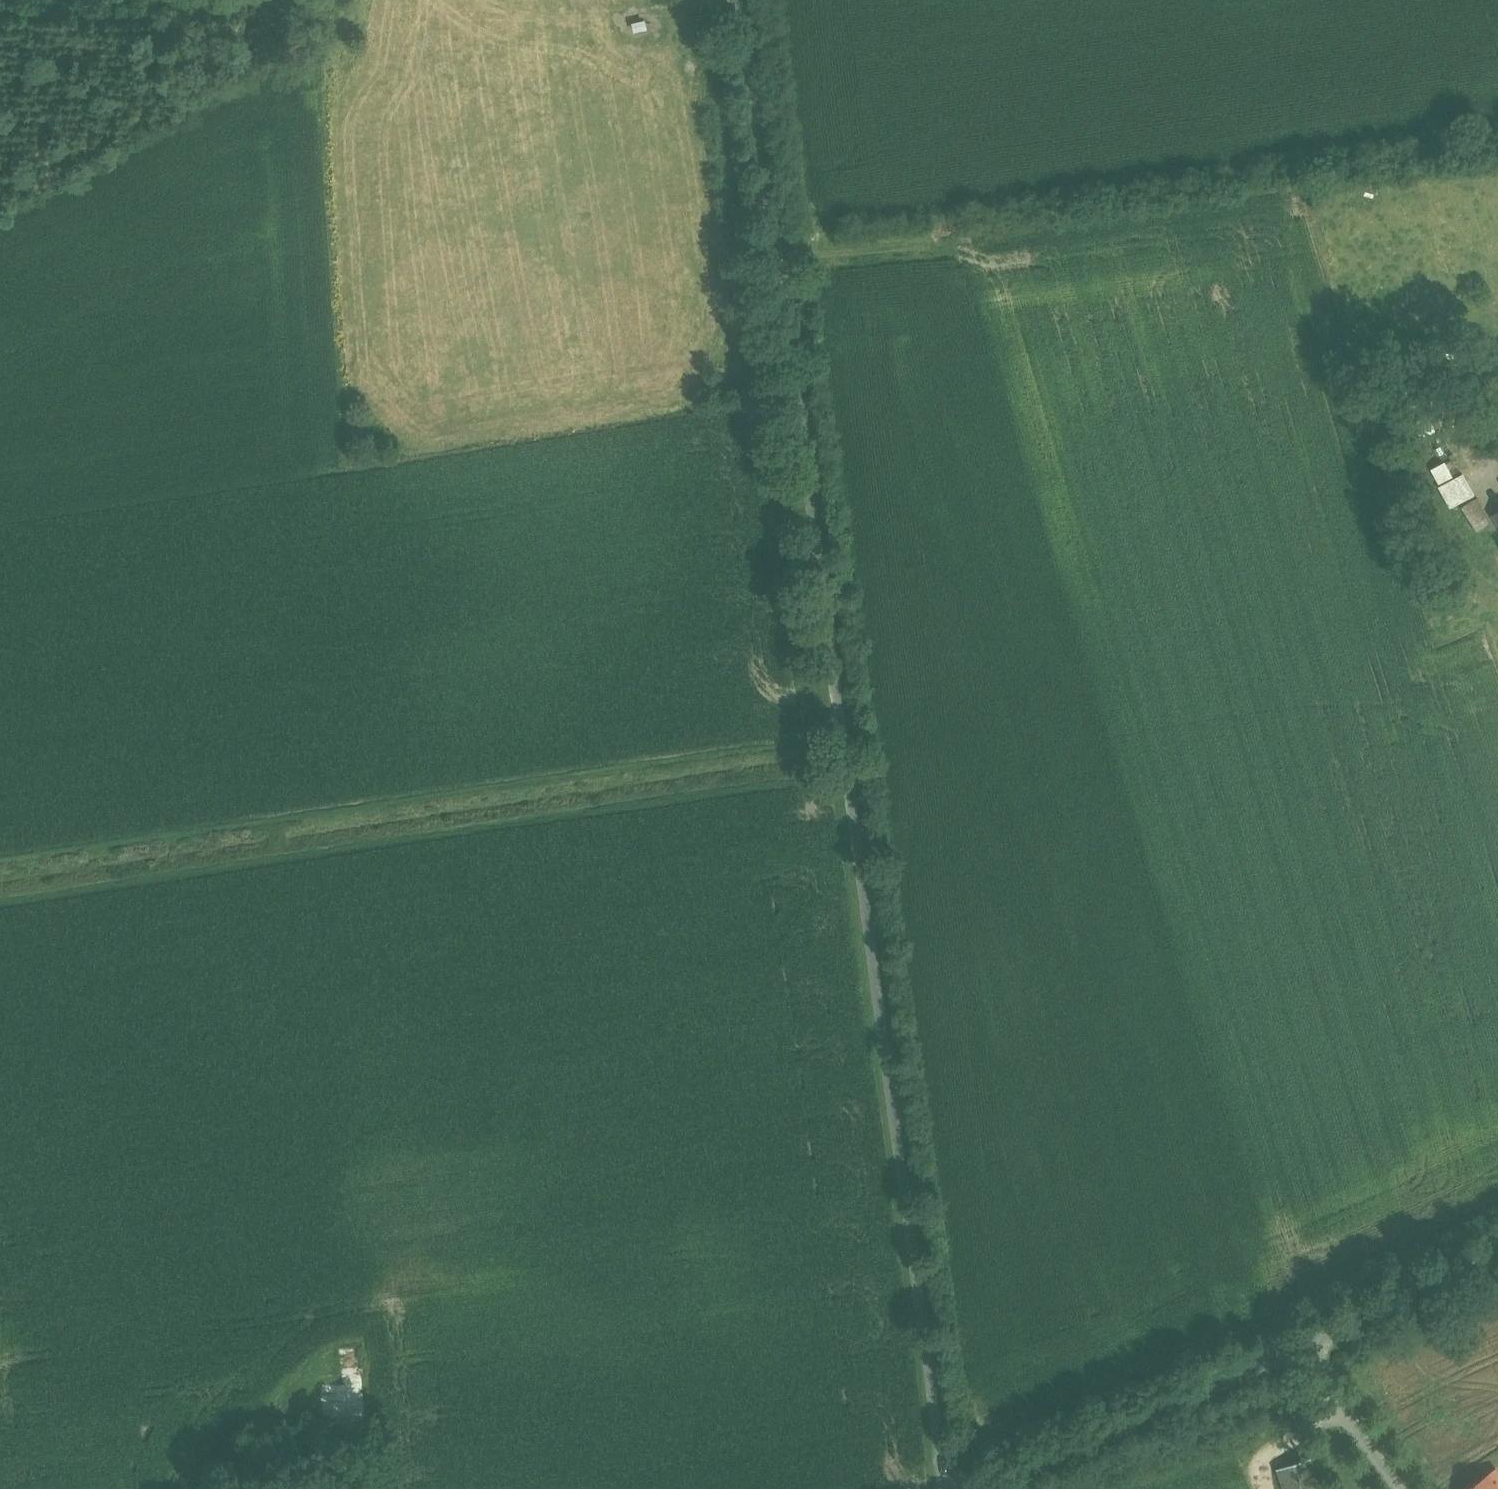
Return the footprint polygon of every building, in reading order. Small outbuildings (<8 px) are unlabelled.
[(1492,521),(1475,495),(1461,505),(1478,531),(1492,521)] [(1310,1456),(1279,1466),(1287,1488),(1321,1488),(1310,1456)] [(1496,1470),(1467,1488),(1497,1488),(1497,1473),(1496,1470)]
